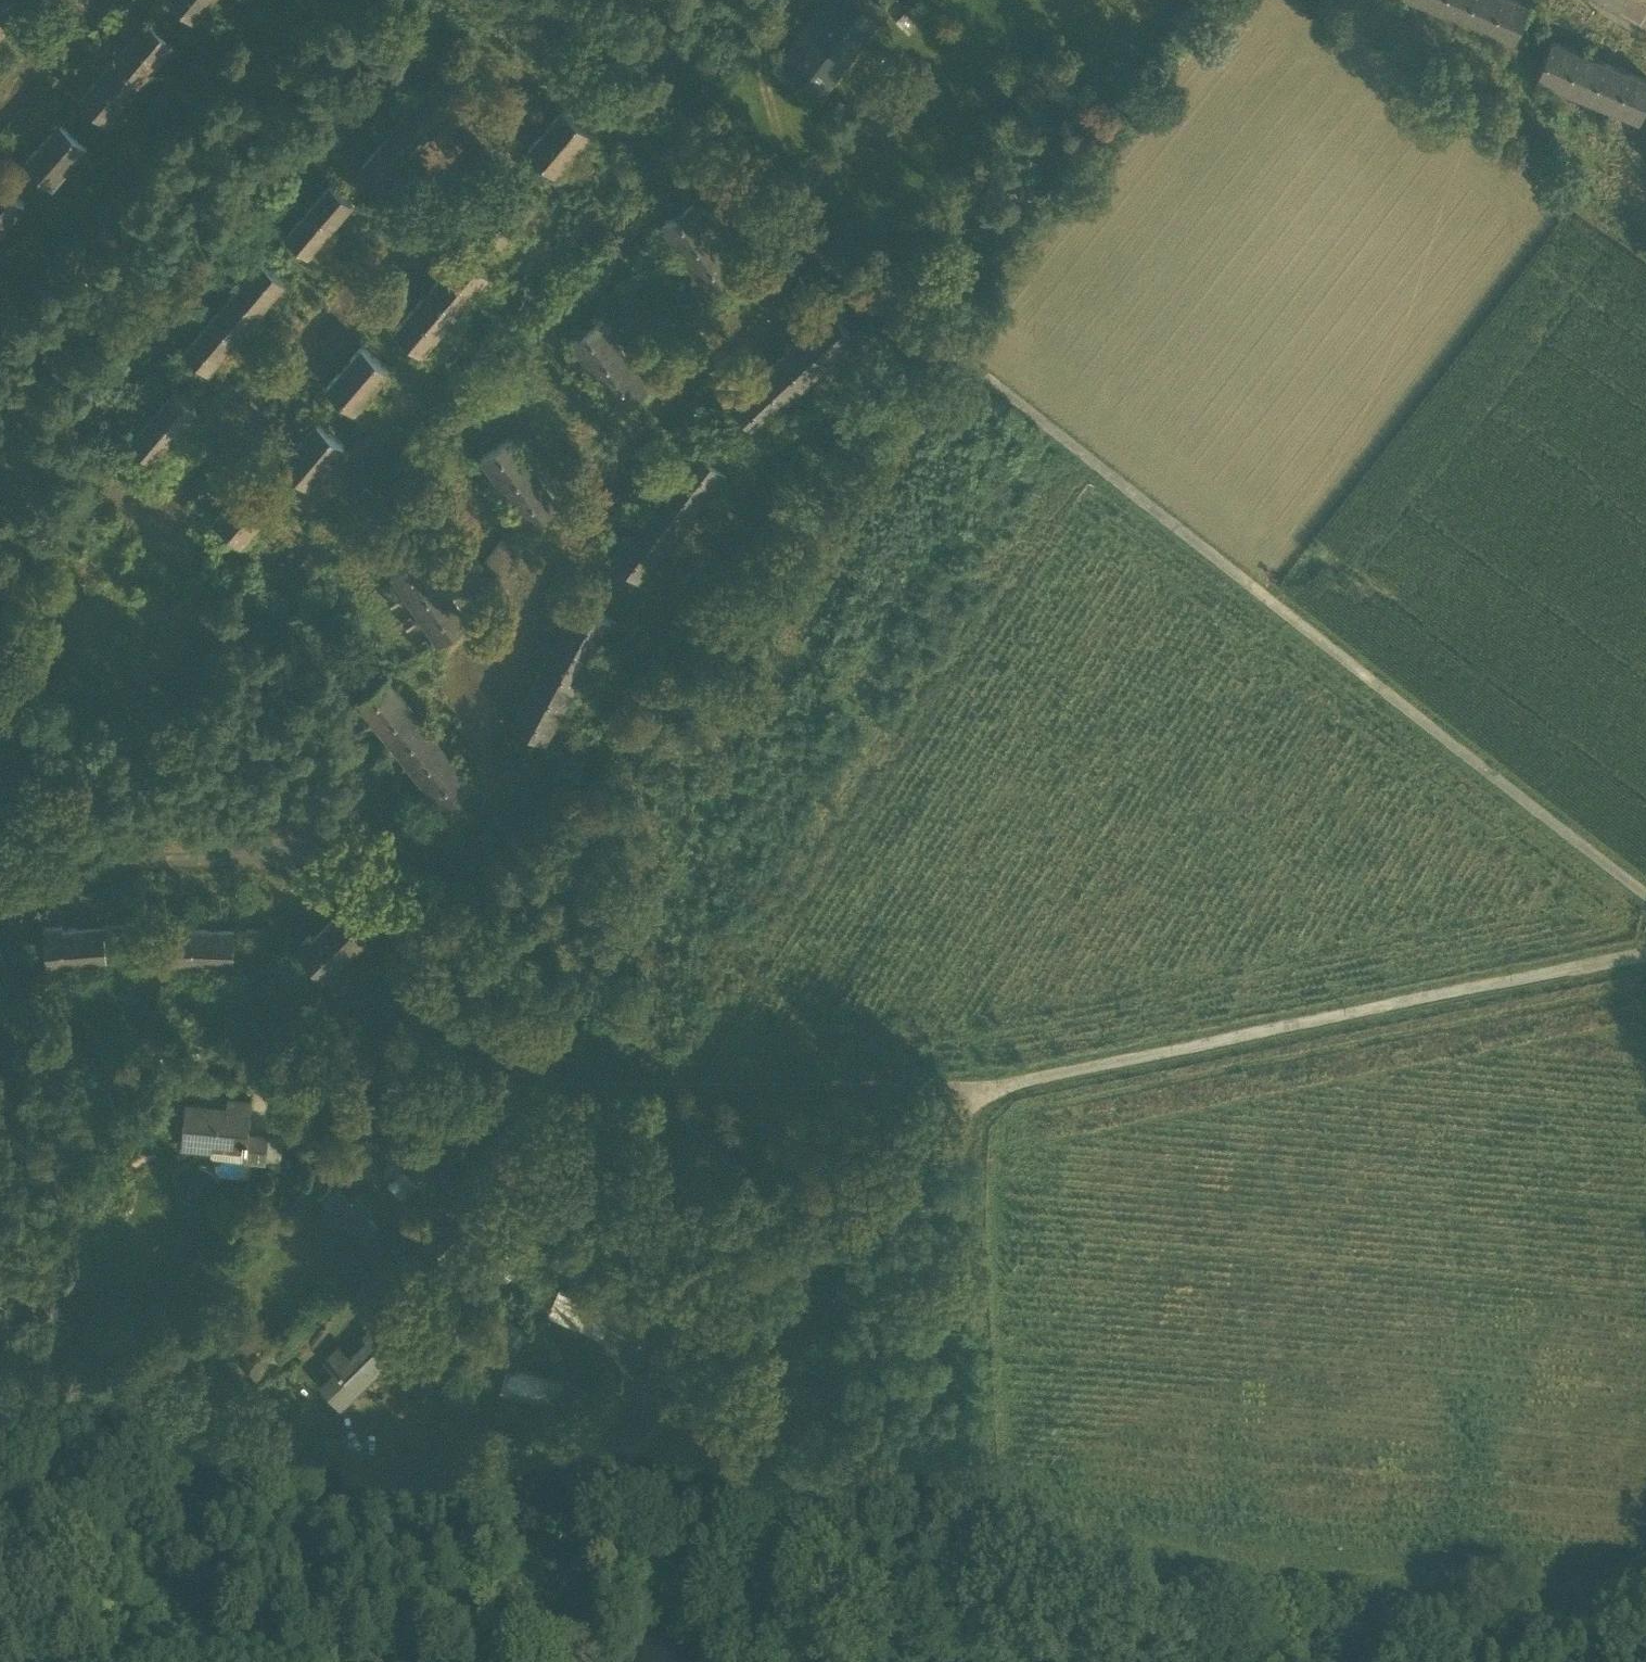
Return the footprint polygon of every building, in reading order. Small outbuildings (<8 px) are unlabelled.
[(11,16),(25,0),(0,0),(0,7),(11,16)] [(194,17),(208,0),(174,0),(194,17)] [(780,61),(824,95),(889,11),(879,3),(878,4),(873,0),(827,0),(780,61)] [(1521,0),(1415,0),(1512,42),(1528,3),(1521,0)] [(11,16),(0,7),(0,29),(11,16)] [(174,40),(147,18),(131,37),(157,60),(174,40)] [(157,60),(131,37),(114,57),(140,80),(157,60)] [(1645,99),(1645,78),(1551,40),(1536,78),(1638,119),(1645,99)] [(140,80),(114,57),(97,77),(124,99),(140,80)] [(124,99),(97,77),(81,96),(107,119),(124,99)] [(589,131),(563,108),(545,129),(572,152),(589,131)] [(86,143),(60,120),(43,141),(69,163),(86,143)] [(572,152),(545,129),(527,151),(554,173),(572,152)] [(69,163),(43,141),(25,162),(52,184),(69,163)] [(405,161),(381,142),(362,164),(386,184),(405,161)] [(0,181),(0,216),(6,222),(24,202),(0,181)] [(331,184),(309,209),(330,226),(351,201),(331,184)] [(691,200),(662,220),(677,244),(707,224),(691,200)] [(309,209),(285,237),(306,254),(330,226),(309,209)] [(707,224),(677,244),(693,267),(723,247),(707,224)] [(723,247),(693,267),(709,290),(738,270),(723,247)] [(489,272),(462,250),(445,269),(472,292),(489,272)] [(285,279),(262,260),(243,282),(265,302),(285,279)] [(472,292),(445,269),(428,289),(455,312),(472,292)] [(265,302),(243,282),(223,305),(246,324),(265,302)] [(455,312),(428,289),(412,309),(438,331),(455,312)] [(246,324),(223,305),(204,327),(226,347),(246,324)] [(438,331),(412,309),(395,328),(421,351),(438,331)] [(855,335),(830,309),(810,327),(835,354),(855,335)] [(602,317),(572,338),(588,361),(618,340),(602,317)] [(204,327),(184,350),(207,369),(226,347),(204,327)] [(618,340),(588,361),(603,384),(633,363),(618,340)] [(389,368),(363,345),(345,365),(371,389),(389,368)] [(815,372),(790,346),(771,365),(795,391),(815,372)] [(633,363),(603,384),(619,407),(649,386),(633,363)] [(371,389),(345,365),(326,386),(353,409),(371,389)] [(175,388),(153,414),(174,432),(196,405),(175,388)] [(153,414),(131,441),(151,458),(174,432),(153,414)] [(344,444),(318,421),(300,442),(326,465),(344,444)] [(512,434),(482,455),(498,477),(528,457),(512,434)] [(300,442),(282,463),(308,486),(326,465),(300,442)] [(724,469),(696,447),(679,469),(707,491),(724,469)] [(528,457),(498,477),(513,500),(543,480),(528,457)] [(707,491),(679,469),(662,490),(691,512),(707,491)] [(276,500),(250,478),(232,499),(258,521),(276,500)] [(543,480),(513,500),(529,523),(559,503),(543,480)] [(691,512),(662,490),(645,512),(674,534),(691,512)] [(258,521),(232,499),(214,520),(240,542),(258,521)] [(674,534),(645,512),(628,534),(657,556),(674,534)] [(525,545),(508,532),(480,567),(497,580),(525,545)] [(657,556),(628,534),(611,556),(640,578),(657,556)] [(422,551),(392,571),(408,594),(437,574),(422,551)] [(437,574),(408,594),(424,617),(453,597),(437,574)] [(453,597),(424,617),(439,640),(469,620),(453,597)] [(609,617),(577,600),(564,624),(596,641),(609,617)] [(596,641),(564,624),(551,648),(583,666),(596,641)] [(583,666),(551,648),(538,673),(570,690),(583,666)] [(570,690),(538,673),(525,697),(557,714),(570,690)] [(385,675),(358,697),(375,718),(403,696),(385,675)] [(403,696),(375,718),(392,740),(420,718),(403,696)] [(557,714),(525,697),(512,721),(544,738),(557,714)] [(420,718),(392,740),(410,761),(437,739),(420,718)] [(455,760),(437,739),(410,761),(427,783),(455,760)] [(455,760),(427,783),(444,804),(472,782),(455,760)] [(562,770),(462,851),(477,870),(577,789),(562,770)] [(342,907),(313,935),(310,932),(296,945),(324,974),(367,933),(342,907)] [(195,920),(175,920),(174,959),(234,961),(235,926),(195,925),(195,920)] [(131,921),(116,922),(119,953),(134,951),(131,921)] [(103,923),(62,927),(62,922),(44,924),(48,965),(106,960),(103,923)] [(263,927),(248,927),(247,957),(262,957),(263,927)] [(10,970),(0,948),(0,975),(10,970)] [(251,1099),(227,1096),(226,1105),(185,1101),(181,1142),(214,1145),(214,1137),(245,1140),(244,1155),(246,1155),(248,1131),(251,1099)] [(455,1160),(418,1124),(393,1149),(407,1163),(388,1182),(402,1196),(421,1177),(430,1186),(455,1160)] [(268,1132),(248,1131),(246,1155),(265,1157),(268,1132)] [(357,1205),(338,1186),(325,1199),(332,1205),(325,1212),(338,1226),(345,1219),(364,1238),(377,1225),(367,1215),(373,1209),(363,1198),(357,1205)] [(557,1285),(547,1319),(603,1336),(613,1302),(557,1285)] [(371,1339),(351,1358),(339,1346),(326,1358),(353,1387),(396,1346),(376,1324),(366,1334),(371,1339)]
